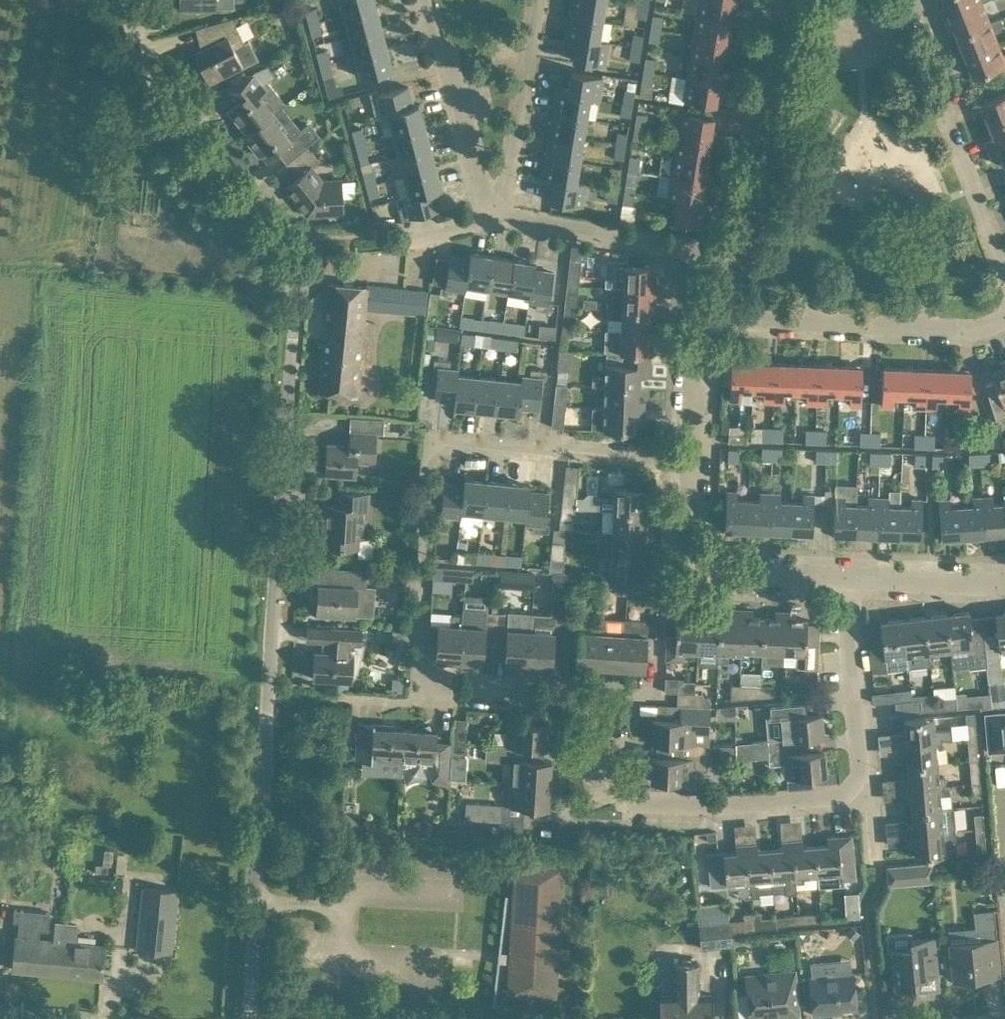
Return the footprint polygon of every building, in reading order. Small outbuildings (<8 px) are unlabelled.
[(180,9),(200,9),(217,9),(217,7),(234,7),(234,0),(180,0),(180,9)] [(345,13),(380,4),(379,4),(376,5),(374,0),(341,0),(345,13)] [(569,14),(602,19),(605,0),(571,0),(569,14)] [(729,18),(731,3),(743,5),(743,0),(700,0),(697,13),(729,18)] [(982,1),(982,0),(943,0),(949,14),(982,1)] [(949,14),(957,35),(990,22),(982,1),(949,14)] [(345,13),(350,34),(385,25),(385,24),(381,25),(378,13),(381,13),(379,5),(380,5),(380,4),(345,13)] [(637,17),(646,18),(648,5),(639,4),(637,17)] [(309,23),(319,20),(315,7),(306,10),(309,23)] [(729,18),(697,13),(694,34),(732,40),(733,33),(726,32),(729,18)] [(566,35),(608,42),(599,40),(602,19),(569,14),(566,35)] [(660,29),(663,16),(653,14),(651,27),(660,29)] [(210,82),(228,74),(259,58),(249,39),(245,41),(233,17),(221,21),(201,26),(205,40),(209,40),(211,44),(195,52),(210,82)] [(965,55),(998,42),(994,31),(1000,29),(1003,22),(1001,17),(990,22),(957,35),(965,55)] [(322,33),(319,20),(309,23),(313,36),(322,33)] [(356,55),(391,46),(391,45),(387,46),(383,34),(386,33),(384,26),(385,26),(385,25),(350,34),(356,55)] [(658,42),(660,29),(651,27),(649,41),(658,42)] [(634,33),(632,46),(641,48),(644,34),(634,33)] [(694,34),(691,56),(722,61),(724,46),(731,48),(732,40),(694,34)] [(573,59),(593,62),(605,64),(608,42),(566,35),(564,42),(576,44),(573,59)] [(1002,53),(998,42),(965,55),(973,76),(1000,66),(1002,71),(1004,70),(1004,52),(1002,53)] [(362,77),(373,74),(393,69),(389,55),(392,54),(390,47),(391,46),(356,55),(362,77)] [(630,59),(639,61),(641,48),(632,46),(630,59)] [(321,65),(330,62),(326,49),(317,51),(321,65)] [(691,56),(687,77),(725,83),(726,76),(720,75),(722,61),(691,56)] [(653,71),(656,58),(646,57),(644,70),(653,71)] [(330,62),(321,65),(324,77),(333,75),(330,62)] [(244,76),(229,84),(240,98),(232,105),(237,111),(233,114),(247,132),(274,111),(260,94),(268,88),(264,83),(274,75),(266,66),(255,71),(244,76)] [(653,71),(644,70),(642,83),(640,95),(651,97),(653,85),(651,85),(653,71)] [(558,85),(557,91),(599,98),(603,76),(572,71),(569,87),(558,85)] [(684,99),(695,101),(715,104),(717,89),(724,90),(725,83),(687,77),(684,99)] [(389,112),(389,113),(420,105),(420,104),(421,104),(420,103),(413,105),(408,86),(379,93),(378,89),(369,92),(374,107),(381,105),(383,114),(389,112)] [(625,88),(623,102),(632,103),(635,90),(625,88)] [(553,112),(586,118),(589,97),(599,98),(557,91),(553,112)] [(978,103),(978,102),(973,104),(978,115),(985,112),(989,124),(1004,118),(1004,93),(978,103)] [(621,115),(630,117),(632,103),(623,102),(621,115)] [(422,111),(420,105),(389,113),(394,134),(425,125),(421,112),(422,111)] [(247,132),(244,135),(259,154),(262,152),(267,158),(277,150),(287,163),(309,145),(321,136),(308,120),(296,129),(294,126),(286,132),(272,115),(275,112),(274,111),(247,132)] [(713,116),(693,113),(682,111),(678,132),(678,133),(716,139),(717,131),(711,130),(713,116)] [(553,112),(550,134),(583,139),(586,118),(553,112)] [(635,126),(644,127),(647,114),(637,112),(635,126)] [(989,124),(994,136),(990,138),(990,137),(987,138),(990,148),(1004,142),(1004,118),(989,124)] [(430,146),(425,125),(394,134),(399,154),(430,146)] [(642,140),(644,127),(635,126),(633,139),(642,140)] [(360,141),(365,140),(362,127),(352,130),(356,143),(360,141)] [(618,131),(616,144),(625,146),(628,133),(618,131)] [(675,154),(706,159),(708,145),(715,146),(716,139),(678,133),(675,154)] [(583,139),(550,134),(546,155),(579,160),(583,139)] [(359,156),(368,153),(365,140),(360,141),(356,143),(359,156)] [(990,148),(994,157),(998,156),(997,155),(1001,154),(1004,163),(1004,142),(990,148)] [(614,158),(623,159),(625,146),(616,144),(614,158)] [(287,163),(277,171),(288,184),(285,186),(304,211),(307,209),(309,211),(317,211),(317,214),(343,212),(342,193),(341,178),(314,180),(307,170),(320,160),(309,145),(287,163)] [(405,174),(436,166),(430,146),(399,154),(405,174)] [(671,175),(709,181),(711,174),(704,173),(706,159),(675,154),(671,175)] [(546,155),(543,176),(585,183),(576,181),(579,160),(546,155)] [(628,168),(638,170),(640,157),(630,155),(628,168)] [(371,161),(361,163),(367,185),(376,182),(371,161)] [(410,194),(441,186),(436,166),(405,174),(410,194)] [(635,183),(638,170),(628,168),(626,182),(635,183)] [(609,187),(619,188),(621,175),(611,174),(609,187)] [(671,175),(668,197),(711,203),(699,201),(702,187),(708,189),(709,181),(671,175)] [(582,205),(585,185),(585,183),(543,176),(542,183),(553,185),(551,200),(582,205)] [(370,198),(379,195),(376,182),(367,185),(370,198)] [(436,189),(441,188),(441,186),(410,194),(410,195),(405,196),(397,198),(399,207),(399,209),(402,220),(412,218),(412,216),(441,208),(436,189)] [(607,200),(616,202),(619,188),(609,187),(607,200)] [(625,190),(622,203),(632,204),(634,191),(625,190)] [(668,197),(676,199),(673,220),(706,225),(707,215),(709,215),(711,203),(668,197)] [(441,288),(440,293),(456,296),(458,288),(465,289),(466,289),(467,284),(472,252),(471,252),(470,258),(450,255),(450,258),(446,285),(442,284),(441,288)] [(472,252),(467,284),(488,287),(493,256),(472,252)] [(493,256),(488,287),(508,291),(509,291),(514,259),(493,256)] [(514,259),(509,291),(528,294),(534,262),(514,259)] [(570,259),(567,284),(579,285),(580,280),(582,260),(570,259)] [(609,286),(663,288),(663,278),(662,278),(662,279),(657,279),(657,266),(627,265),(627,260),(607,259),(606,286),(609,286)] [(549,302),(551,292),(554,272),(535,269),(536,263),(534,262),(528,294),(530,294),(529,299),(537,301),(536,309),(552,311),(553,302),(549,302)] [(367,283),(367,286),(330,282),(319,391),(339,393),(357,395),(360,364),(364,321),(365,308),(422,314),(423,309),(424,289),(368,284),(368,283),(367,283)] [(578,293),(579,285),(567,284),(566,292),(566,298),(578,299),(578,293)] [(613,298),(612,308),(655,310),(656,297),(662,297),(661,299),(663,299),(663,288),(609,286),(609,298),(613,298)] [(655,322),(655,310),(612,308),(607,308),(607,318),(622,319),(622,330),(661,331),(662,321),(661,321),(660,322),(655,322)] [(482,319),(461,316),(460,326),(481,328),(482,319)] [(574,327),(575,319),(563,318),(563,326),(574,327)] [(488,320),(487,329),(503,331),(504,322),(488,320)] [(524,334),(526,324),(504,322),(503,331),(524,334)] [(555,336),(556,325),(538,323),(537,334),(555,336)] [(453,344),(455,328),(434,326),(432,342),(453,344)] [(574,336),(574,327),(563,326),(562,334),(574,336)] [(661,331),(622,330),(606,329),(605,351),(607,351),(651,353),(653,353),(654,340),(660,341),(660,342),(661,342),(661,331)] [(476,334),(462,332),(461,342),(474,343),(476,334)] [(518,339),(492,336),(490,345),(517,349),(518,339)] [(606,386),(638,387),(639,374),(645,375),(644,376),(650,376),(651,353),(607,351),(606,376),(593,376),(592,385),(606,386)] [(456,406),(459,374),(458,374),(458,369),(450,368),(451,360),(435,359),(434,368),(438,368),(435,398),(454,400),(454,406),(456,406)] [(986,387),(995,419),(1004,415),(1004,359),(1001,361),(1003,367),(991,372),(996,383),(986,387)] [(730,399),(741,399),(741,388),(753,388),(754,362),(732,361),(730,399)] [(774,401),(775,363),(754,362),(753,388),(764,389),(764,400),(774,401)] [(796,390),(797,364),(775,363),(774,401),(783,401),(784,390),(795,391),(795,390),(796,390)] [(807,402),(817,402),(818,364),(797,364),(796,390),(807,390),(807,402)] [(828,391),(839,392),(840,365),(818,364),(817,402),(827,403),(828,391)] [(840,365),(839,392),(850,392),(850,404),(861,404),(862,366),(840,365)] [(905,394),(906,368),(884,367),(882,405),(893,405),(893,394),(905,394)] [(521,380),(517,413),(518,413),(519,414),(520,406),(540,408),(542,378),(546,379),(547,370),(531,368),(530,376),(522,375),(521,380)] [(558,368),(556,383),(566,384),(568,369),(558,368)] [(916,406),(926,407),(927,369),(906,368),(905,394),(916,395),(916,406)] [(937,396),(948,396),(949,369),(927,369),(926,407),(936,407),(937,396)] [(949,369),(948,396),(959,396),(959,408),(970,408),(971,390),(971,370),(949,369)] [(456,406),(476,408),(479,376),(459,374),(456,406)] [(479,376),(476,408),(497,410),(500,378),(479,376)] [(511,412),(517,413),(521,380),(500,378),(497,410),(511,411),(511,412)] [(554,402),(566,403),(568,385),(566,384),(556,383),(554,402)] [(605,407),(644,409),(645,398),(638,398),(638,387),(606,386),(605,407)] [(552,426),(563,427),(566,403),(554,402),(552,426)] [(644,419),(644,409),(605,407),(592,407),(591,429),(604,429),(636,431),(637,419),(644,419)] [(412,435),(412,422),(398,421),(398,435),(412,435)] [(729,425),(729,433),(745,434),(746,426),(729,425)] [(772,440),(773,427),(763,427),(762,440),(772,440)] [(783,428),(773,427),(772,440),(783,441),(783,428)] [(806,429),(805,442),(815,442),(816,429),(806,429)] [(816,429),(815,442),(826,443),(826,430),(816,429)] [(377,432),(350,431),(349,444),(327,443),(325,473),(356,475),(357,460),(375,462),(377,432)] [(860,431),(860,444),(870,444),(870,432),(860,431)] [(870,432),(870,444),(880,445),(881,432),(870,432)] [(983,432),(983,445),(994,445),(994,432),(983,432)] [(747,434),(745,434),(729,433),(729,442),(747,442),(747,434)] [(915,433),(914,446),(924,447),(925,434),(915,433)] [(925,434),(924,447),(935,447),(935,434),(925,434)] [(772,459),(773,446),(762,446),(761,459),(772,459)] [(782,447),(773,446),(772,459),(782,460),(782,447)] [(739,448),(728,447),(728,460),(738,461),(739,448)] [(815,461),(826,461),(826,449),(816,448),(815,461)] [(826,449),(826,461),(836,462),(837,449),(826,449)] [(870,463),(880,464),(881,451),(870,450),(870,463)] [(881,451),(880,464),(890,464),(891,451),(881,451)] [(979,452),(980,464),(990,464),(989,451),(979,452)] [(925,471),(925,466),(926,453),(915,452),(915,470),(925,471)] [(970,465),(980,464),(979,452),(969,452),(970,465)] [(943,454),(938,453),(933,453),(932,466),(943,466),(943,454)] [(564,465),(563,487),(575,488),(576,465),(564,465)] [(583,497),(576,497),(575,508),(584,508),(603,509),(647,510),(647,498),(653,498),(653,499),(654,499),(655,476),(630,475),(629,488),(615,487),(615,498),(600,497),(597,493),(587,493),(583,497)] [(463,510),(466,478),(466,477),(465,477),(464,484),(444,482),(441,512),(437,511),(437,521),(452,522),(453,514),(462,515),(462,510),(463,510)] [(473,479),(473,478),(466,478),(463,510),(462,510),(462,515),(461,519),(467,520),(467,522),(482,524),(484,512),(487,480),(473,479)] [(487,480),(484,512),(504,514),(508,482),(487,480)] [(504,514),(525,516),(528,485),(508,482),(504,514)] [(857,504),(858,484),(835,483),(835,489),(835,495),(835,503),(834,516),(833,536),(835,536),(835,535),(841,535),(841,533),(856,534),(857,504)] [(546,523),(547,513),(549,493),(530,491),(530,485),(528,485),(525,516),(526,516),(525,522),(533,523),(533,530),(549,533),(550,523),(546,523)] [(792,500),(792,488),(781,487),(781,493),(771,492),(769,533),(769,532),(776,532),(776,530),(790,531),(792,501),(792,500)] [(369,492),(336,490),(335,505),(323,504),(323,518),(327,518),(325,545),(359,547),(360,535),(367,536),(369,492)] [(733,529),(747,529),(749,499),(737,499),(738,491),(727,490),(725,531),(726,532),(726,530),(733,530),(733,529)] [(768,533),(769,533),(771,492),(760,492),(760,500),(749,499),(747,529),(762,530),(762,531),(768,532),(768,533)] [(813,515),(814,494),(804,494),(803,500),(792,500),(792,501),(790,531),(805,532),(805,533),(811,534),(811,535),(813,535),(813,516),(813,515)] [(574,520),(576,497),(563,495),(561,507),(561,519),(574,520)] [(1004,532),(1004,506),(1004,502),(993,503),(993,495),(982,496),(986,537),(986,536),(993,535),(993,533),(1004,532)] [(877,538),(879,497),(869,496),(868,504),(857,504),(856,534),(870,534),(870,536),(877,537),(877,538)] [(985,537),(986,537),(982,496),(972,497),(973,505),(962,506),(964,536),(979,535),(979,536),(985,536),(985,537)] [(884,535),(899,536),(900,506),(889,505),(889,497),(879,497),(877,538),(878,538),(878,537),(884,536),(884,535)] [(922,520),(923,499),(912,498),(911,506),(901,506),(900,506),(899,536),(914,536),(913,538),(920,538),(920,540),(921,540),(922,520)] [(949,537),(964,536),(962,506),(950,507),(950,499),(939,499),(941,521),(942,541),(943,541),(943,539),(950,538),(949,537)] [(584,519),(584,508),(575,508),(574,520),(584,521),(584,519)] [(646,523),(647,510),(603,509),(602,530),(613,531),(653,532),(653,522),(652,522),(652,523),(646,523)] [(612,552),(645,553),(646,541),(651,541),(651,542),(652,542),(653,532),(613,531),(612,552)] [(551,550),(564,551),(565,542),(552,541),(551,550)] [(564,571),(564,551),(551,550),(550,558),(550,571),(564,571)] [(457,561),(464,561),(479,562),(479,553),(465,552),(465,554),(457,553),(457,561)] [(611,574),(631,575),(651,576),(651,565),(650,565),(650,566),(645,566),(645,553),(612,552),(611,574)] [(479,562),(491,563),(499,564),(500,554),(479,553),(479,562)] [(499,564),(508,564),(521,565),(522,556),(500,554),(499,564)] [(474,568),(442,566),(441,579),(473,581),(474,568)] [(315,599),(315,605),(317,607),(317,613),(319,613),(357,615),(361,615),(362,585),(366,585),(367,570),(335,568),(334,583),(326,583),(326,584),(327,584),(326,586),(326,591),(318,591),(318,596),(315,599)] [(396,572),(395,588),(411,589),(412,573),(396,572)] [(615,593),(627,594),(628,581),(615,580),(615,593)] [(648,582),(641,581),(628,581),(627,594),(640,594),(647,595),(648,582)] [(566,616),(567,597),(552,596),(551,614),(550,624),(550,632),(532,631),(529,665),(553,666),(554,648),(565,649),(567,616),(566,616)] [(486,611),(486,609),(464,608),(463,614),(463,625),(460,660),(484,662),(485,643),(495,644),(498,612),(486,611)] [(741,652),(741,649),(743,609),(733,609),(732,615),(733,615),(733,619),(721,619),(719,651),(719,662),(728,662),(729,652),(741,652)] [(741,649),(762,650),(764,617),(752,616),(752,611),(753,611),(753,610),(743,609),(741,649)] [(685,650),(696,650),(698,650),(699,611),(689,610),(689,617),(677,617),(676,636),(668,635),(667,648),(667,658),(676,658),(685,650)] [(970,668),(987,665),(985,635),(984,629),(972,631),(969,610),(945,613),(950,650),(952,667),(969,665),(970,668)] [(508,612),(498,612),(495,644),(506,645),(505,663),(529,665),(532,631),(533,613),(508,611),(508,612)] [(698,650),(719,651),(721,619),(709,618),(709,611),(699,611),(698,650)] [(764,617),(762,650),(762,662),(783,663),(784,650),(786,611),(776,611),(776,612),(777,612),(776,617),(764,617)] [(818,667),(819,641),(820,623),(807,623),(807,619),(795,618),(795,612),(796,612),(796,611),(786,611),(784,650),(796,651),(796,666),(804,667),(818,667)] [(1004,649),(1004,612),(996,613),(998,633),(985,635),(987,665),(988,682),(989,682),(990,692),(992,707),(1004,705),(1004,688),(1001,656),(1002,656),(1001,649),(1004,649)] [(950,650),(945,613),(925,616),(929,652),(950,650)] [(451,617),(450,624),(438,624),(436,658),(460,660),(463,625),(463,614),(454,614),(451,617)] [(600,666),(602,632),(602,624),(573,614),(573,617),(567,616),(565,649),(577,649),(576,664),(600,666)] [(931,665),(929,652),(925,616),(903,618),(909,667),(931,665)] [(872,672),(909,667),(903,618),(881,621),(883,638),(869,640),(872,672)] [(625,633),(623,667),(646,669),(648,635),(647,635),(648,622),(626,621),(625,633)] [(362,643),(363,629),(331,627),(330,642),(332,642),(331,652),(322,651),(322,652),(315,664),(314,663),(313,677),(353,680),(353,675),(356,669),(358,663),(360,656),(361,650),(362,643)] [(409,640),(410,631),(393,629),(392,639),(409,640)] [(600,666),(623,667),(625,633),(602,632),(600,666)] [(817,678),(818,667),(804,667),(804,677),(817,678)] [(678,691),(695,692),(695,680),(683,680),(678,685),(678,691)] [(731,683),(730,699),(739,698),(739,684),(731,683)] [(751,697),(752,684),(739,684),(739,698),(751,697)] [(773,685),(761,685),(752,684),(751,697),(761,696),(773,695),(773,685)] [(895,700),(912,699),(911,690),(894,691),(895,700)] [(695,692),(678,691),(677,704),(680,704),(703,706),(711,706),(711,699),(708,696),(703,695),(703,692),(695,692)] [(990,692),(966,694),(965,691),(956,692),(956,696),(957,707),(980,705),(980,708),(992,707),(990,692)] [(945,708),(957,707),(956,696),(944,696),(945,708)] [(895,700),(896,712),(922,710),(921,698),(912,699),(895,700)] [(821,711),(796,713),(795,699),(775,701),(765,702),(766,717),(768,739),(735,742),(735,743),(798,738),(823,736),(821,711)] [(703,706),(680,704),(680,718),(654,717),(653,742),(679,743),(709,744),(709,743),(707,743),(707,721),(710,721),(711,706),(703,706)] [(986,714),(989,751),(1004,750),(1004,712),(986,714)] [(952,729),(941,730),(935,730),(933,716),(904,718),(905,731),(898,732),(899,742),(942,739),(953,738),(952,729)] [(375,726),(375,722),(359,721),(359,725),(357,759),(371,760),(403,762),(405,728),(393,728),(393,724),(383,723),(383,727),(375,726)] [(508,721),(507,741),(506,744),(527,746),(546,748),(548,723),(508,721)] [(966,722),(968,736),(976,736),(975,721),(966,722)] [(403,762),(403,774),(406,783),(427,775),(424,766),(427,765),(433,780),(432,787),(449,788),(451,743),(436,742),(430,723),(417,727),(417,729),(405,728),(403,762)] [(970,759),(978,759),(976,736),(968,736),(970,759)] [(798,738),(735,743),(735,745),(736,759),(765,756),(769,756),(770,764),(786,763),(787,777),(805,776),(813,775),(827,774),(825,750),(822,750),(821,750),(799,752),(798,738)] [(936,748),(942,748),(942,739),(899,742),(900,753),(907,752),(908,765),(937,762),(936,748)] [(453,741),(452,755),(465,755),(466,741),(453,741)] [(506,744),(497,743),(487,743),(486,760),(496,760),(512,761),(510,781),(550,784),(552,760),(546,759),(546,748),(527,746),(506,744)] [(708,759),(709,751),(709,744),(679,743),(678,757),(652,756),(651,780),(691,782),(692,769),(707,769),(707,759),(708,759)] [(971,782),(980,781),(978,759),(970,759),(971,782)] [(902,777),(903,788),(946,784),(945,776),(939,776),(937,762),(908,765),(909,777),(902,777)] [(549,808),(550,784),(510,781),(509,805),(549,808)] [(981,796),(980,781),(971,782),(973,797),(981,796)] [(950,784),(946,784),(903,788),(904,798),(911,798),(912,810),(952,807),(950,784)] [(500,820),(501,804),(467,801),(466,818),(500,820)] [(954,806),(952,807),(912,810),(913,823),(906,823),(907,834),(955,829),(954,806)] [(975,828),(984,827),(983,813),(974,813),(975,828)] [(434,832),(447,833),(448,833),(448,819),(435,819),(434,832)] [(977,843),(985,842),(984,827),(975,828),(977,843)] [(956,830),(907,834),(908,844),(915,844),(916,856),(936,855),(945,854),(958,853),(956,830)] [(855,877),(854,860),(851,834),(827,837),(828,843),(816,845),(819,874),(818,874),(818,881),(819,887),(845,884),(844,878),(855,877)] [(819,874),(816,845),(803,846),(803,839),(792,840),(796,882),(805,882),(805,875),(818,874),(819,874)] [(797,892),(796,882),(792,840),(782,841),(782,848),(770,849),(773,878),(784,877),(785,891),(785,893),(797,892)] [(760,893),(774,892),(773,878),(770,849),(758,850),(757,843),(746,844),(751,897),(760,896),(760,893)] [(745,897),(751,897),(746,844),(736,844),(737,852),(725,853),(725,851),(723,851),(710,852),(708,852),(709,872),(711,886),(727,884),(727,882),(737,881),(738,887),(739,892),(745,897)] [(509,992),(555,995),(562,865),(516,862),(509,992)] [(933,864),(886,867),(888,887),(934,884),(933,864)] [(144,886),(137,949),(171,952),(178,890),(144,886)] [(732,944),(731,935),(729,920),(727,902),(698,905),(702,947),(732,944)] [(848,917),(859,916),(859,905),(847,906),(848,917)] [(16,936),(12,968),(61,973),(66,923),(55,922),(54,940),(39,938),(40,929),(48,930),(50,912),(14,908),(13,920),(19,921),(18,936),(16,936)] [(983,939),(949,943),(951,959),(953,979),(986,976),(986,978),(987,978),(987,976),(1000,975),(999,954),(997,934),(994,908),(979,910),(983,939)] [(763,932),(762,917),(761,911),(753,912),(754,933),(763,932)] [(746,934),(754,933),(753,912),(744,912),(745,920),(746,934)] [(800,922),(814,921),(813,912),(799,913),(800,922)] [(785,924),(800,922),(799,913),(784,915),(785,924)] [(66,923),(61,973),(102,977),(104,957),(105,945),(75,942),(77,924),(66,923)] [(854,939),(860,932),(851,924),(845,931),(854,939)] [(935,936),(910,939),(909,932),(888,934),(890,949),(892,949),(895,988),(915,986),(915,984),(918,984),(918,983),(915,983),(914,974),(921,973),(922,974),(936,973),(936,974),(939,973),(939,972),(938,972),(935,936)] [(699,982),(699,963),(674,963),(674,976),(675,994),(660,994),(660,1007),(660,1018),(714,1018),(714,1006),(713,994),(699,994),(699,982)] [(799,1007),(797,987),(796,969),(746,974),(750,1016),(786,1013),(786,1009),(799,1007)] [(830,1009),(857,1006),(854,972),(810,976),(814,1014),(830,1012),(830,1009)]
